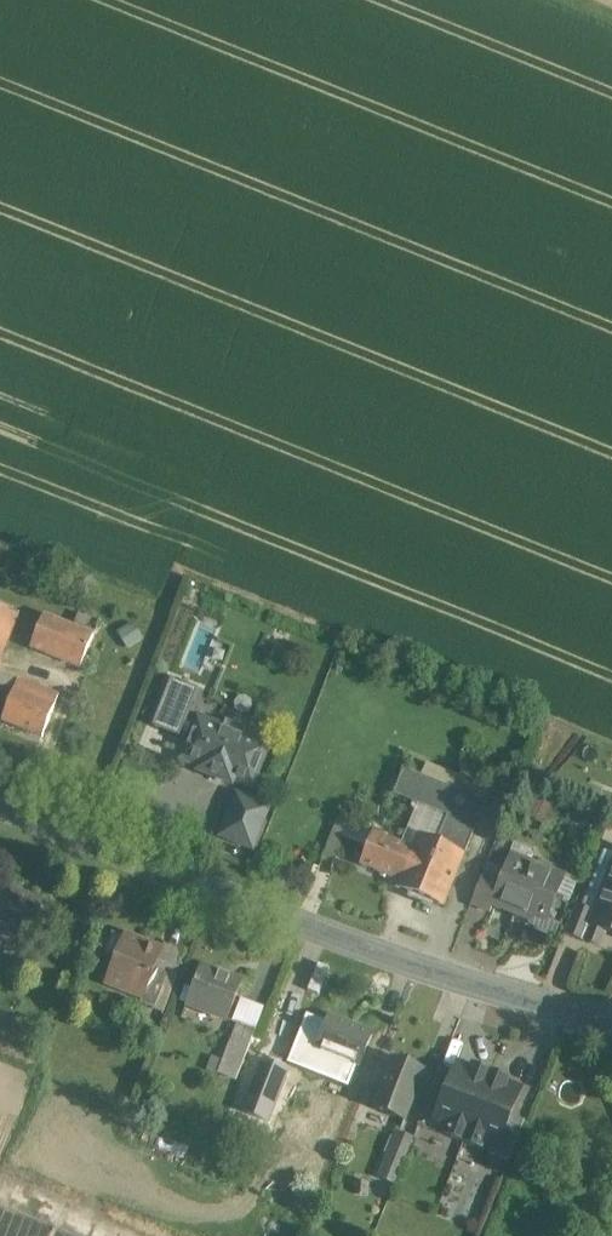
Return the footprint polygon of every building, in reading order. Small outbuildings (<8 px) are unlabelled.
[(0,609),(0,649),(14,615),(0,609)] [(91,638),(42,619),(29,649),(78,669),(91,638)] [(152,721),(179,732),(197,689),(169,678),(152,721)] [(17,683),(0,723),(38,739),(55,700),(17,683)] [(267,746),(198,718),(188,742),(195,744),(188,762),(200,767),(199,770),(231,782),(232,779),(244,784),(252,763),(259,766),(267,746)] [(440,785),(403,770),(394,794),(430,808),(440,785)] [(483,802),(440,785),(430,808),(450,816),(474,826),(474,824),(483,802)] [(267,809),(237,797),(222,836),(251,847),(267,809)] [(438,844),(419,836),(414,850),(402,881),(399,888),(442,905),(462,855),(464,855),(476,825),(474,824),(474,826),(450,816),(438,844)] [(414,850),(373,834),(361,865),(402,881),(414,850)] [(562,878),(510,857),(500,882),(492,904),(493,904),(517,914),(520,908),(546,918),(562,878)] [(603,887),(611,891),(611,866),(603,887)] [(500,882),(482,875),(471,904),(490,912),(493,904),(492,904),(500,882)] [(603,887),(594,912),(588,926),(590,926),(611,935),(611,891),(603,887)] [(0,888),(0,924),(27,934),(39,903),(0,888)] [(594,912),(576,905),(564,934),(583,942),(590,926),(588,926),(594,912)] [(161,952),(125,937),(107,983),(143,997),(155,967),(161,952)] [(182,955),(163,947),(161,952),(155,967),(169,973),(174,974),(182,955)] [(242,981),(201,965),(186,1004),(227,1019),(242,981)] [(155,967),(143,997),(140,1004),(154,1010),(169,973),(155,967)] [(246,998),(266,1005),(272,985),(252,979),(246,998)] [(369,1034),(328,1017),(310,1061),(341,1073),(345,1061),(356,1066),(369,1034)] [(237,1026),(218,1075),(236,1082),(255,1033),(237,1026)] [(303,1063),(264,1048),(246,1094),(285,1109),(303,1063)] [(424,1072),(392,1060),(373,1108),(404,1121),(424,1072)] [(472,1070),(458,1065),(447,1091),(432,1128),(437,1130),(447,1133),(446,1136),(463,1143),(490,1075),(473,1068),(472,1070)] [(507,1082),(490,1075),(463,1143),(481,1149),(482,1147),(491,1151),(496,1153),(510,1116),(521,1090),(506,1084),(507,1082)] [(434,1085),(417,1126),(435,1133),(437,1130),(432,1128),(447,1091),(434,1085)] [(510,1116),(496,1153),(491,1151),(490,1154),(508,1161),(524,1121),(510,1116)] [(412,1140),(396,1134),(379,1177),(395,1184),(412,1140)]
